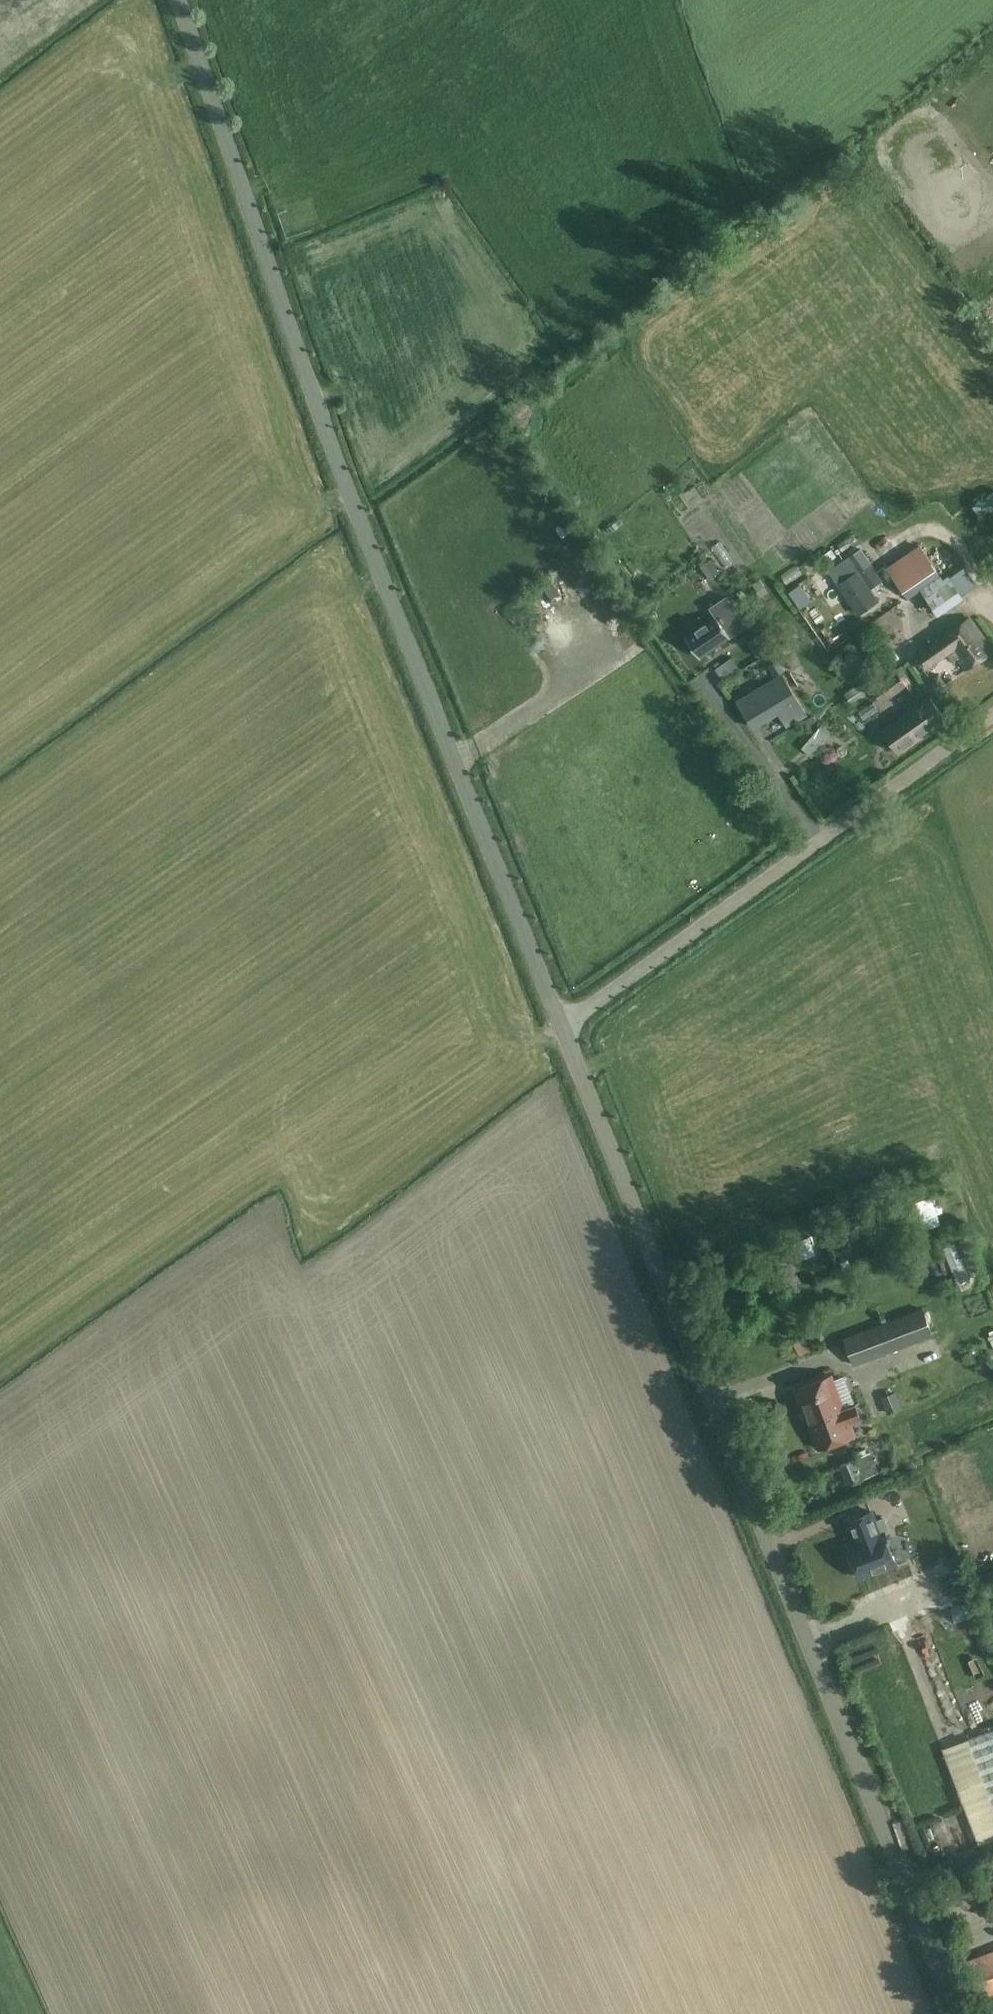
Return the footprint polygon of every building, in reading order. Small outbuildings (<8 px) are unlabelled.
[(972,506),(980,516),(992,507),(992,491),(972,506)] [(863,547),(830,570),(860,614),(879,601),(873,593),(882,586),(880,582),(885,579),(863,547)] [(837,555),(832,548),(824,553),(829,560),(837,555)] [(720,572),(710,559),(700,566),(710,579),(720,572)] [(941,576),(921,589),(939,615),(965,597),(963,595),(977,585),(965,568),(951,577),(949,575),(943,579),(941,576)] [(818,604),(828,597),(818,583),(808,590),(818,604)] [(700,657),(746,625),(726,597),(711,607),(717,616),(686,637),(700,657)] [(970,616),(915,655),(924,669),(946,653),(952,662),(959,657),(966,668),(992,649),(970,616)] [(899,657),(893,649),(885,655),(891,663),(899,657)] [(776,678),(754,691),(737,701),(752,727),(778,712),(786,726),(807,713),(784,673),(787,671),(780,660),(769,667),(776,678)] [(883,702),(908,685),(897,670),(872,686),(883,702)] [(935,690),(945,683),(938,673),(928,680),(935,690)] [(860,684),(845,694),(851,703),(866,693),(860,684)] [(947,720),(930,696),(883,729),(900,754),(947,720)] [(924,1308),(845,1338),(855,1365),(934,1335),(924,1308)] [(831,1375),(798,1388),(806,1409),(810,1421),(820,1448),(854,1436),(849,1422),(860,1417),(856,1405),(844,1410),(831,1375)] [(840,1466),(847,1485),(879,1473),(872,1452),(869,1453),(868,1449),(857,1452),(859,1457),(855,1459),(856,1460),(840,1466)] [(858,1542),(847,1546),(860,1577),(897,1563),(885,1531),(881,1533),(872,1511),(850,1519),(858,1542)] [(992,1729),(992,1668),(966,1598),(921,1616),(969,1738),(992,1729)] [(970,1738),(992,1801),(992,1729),(970,1738)] [(983,1845),(988,1861),(992,1859),(992,1841),(983,1845)] [(964,1962),(979,1999),(992,1994),(992,1951),(964,1962)]
